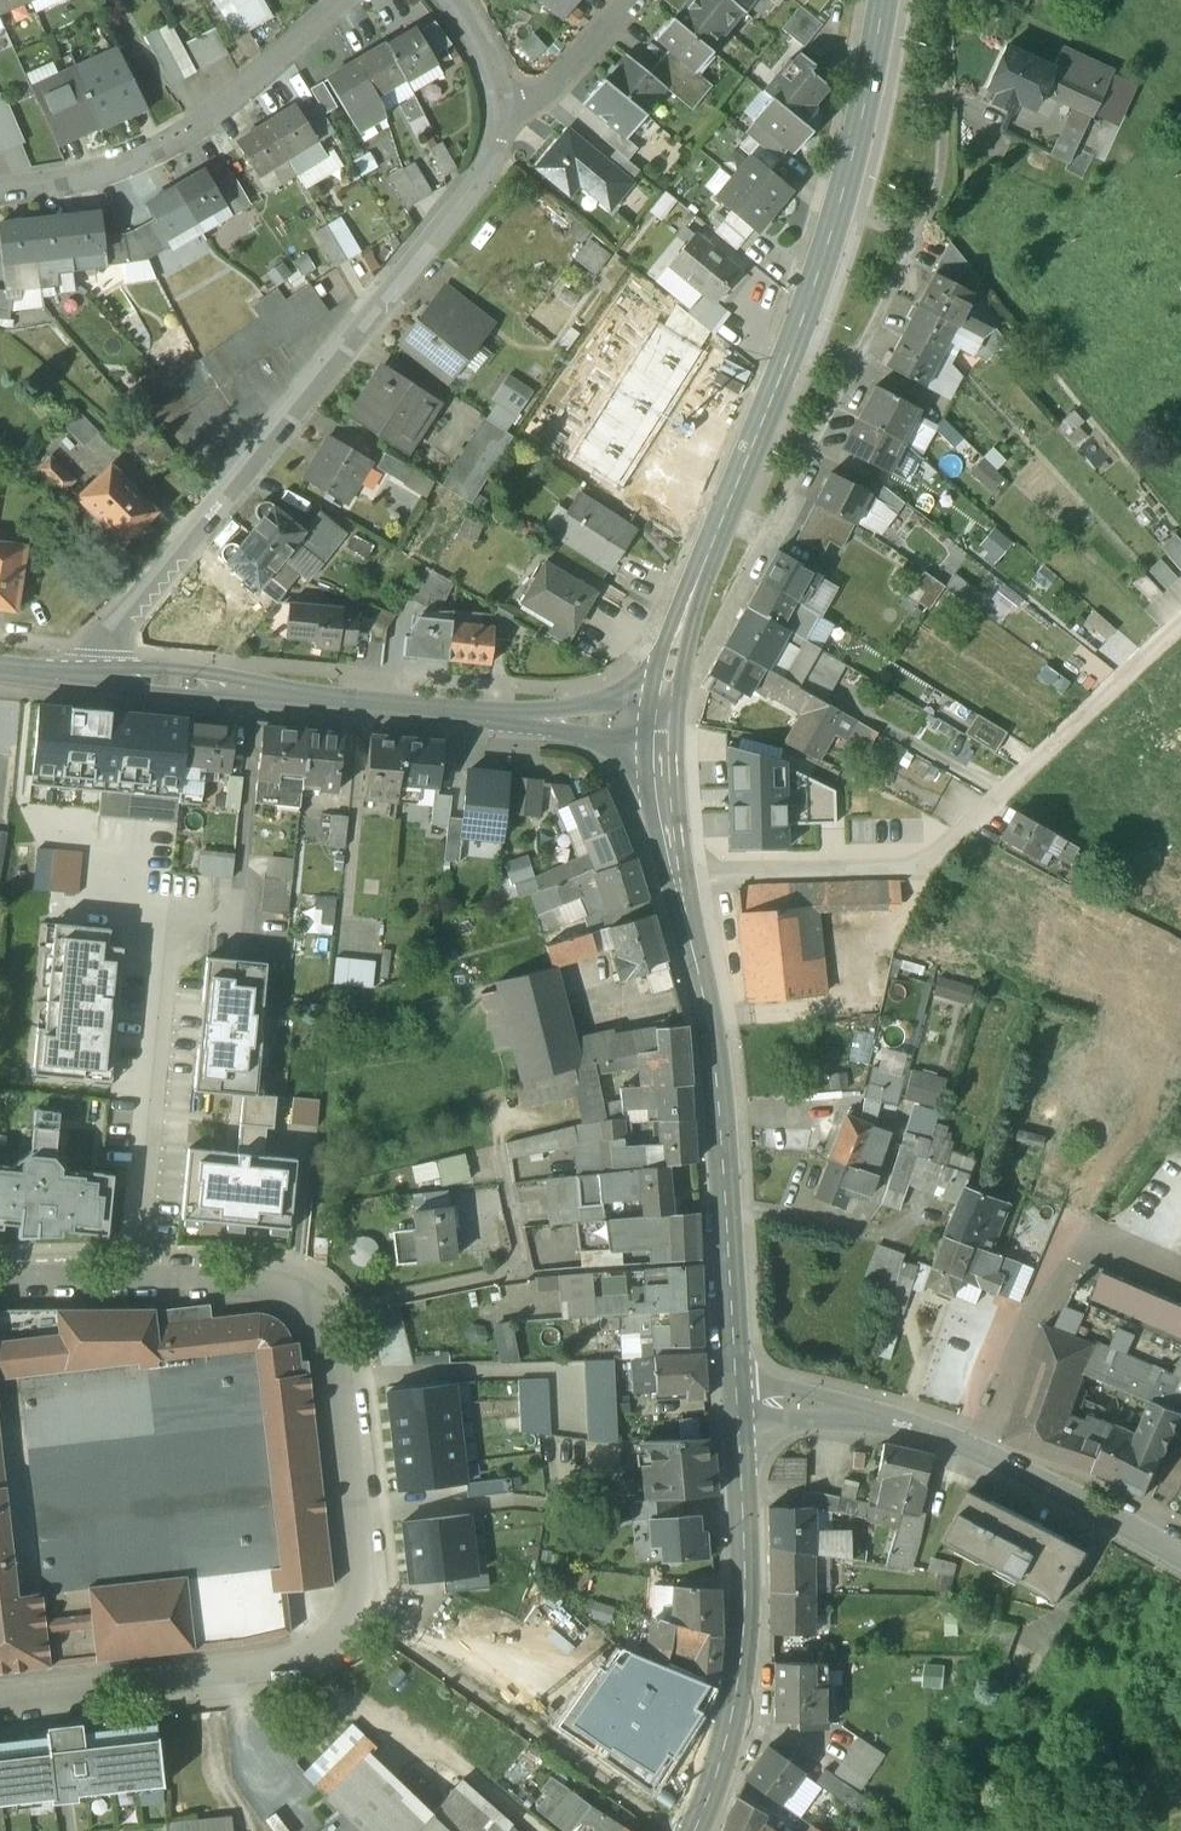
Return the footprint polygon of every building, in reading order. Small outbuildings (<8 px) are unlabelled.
[(27,0),(0,0),(0,12),(27,0)] [(245,0),(235,0),(231,2),(245,28),(257,21),(245,0)] [(565,15),(571,7),(577,0),(547,0),(565,15)] [(678,12),(688,0),(662,0),(678,12)] [(688,0),(678,12),(672,19),(672,20),(710,51),(711,51),(727,32),(688,0)] [(728,0),(688,0),(727,32),(743,13),(743,12),(728,0)] [(743,12),(743,13),(744,14),(755,0),(728,0),(743,12)] [(245,28),(231,2),(218,9),(233,35),(245,28)] [(800,6),(781,29),(804,48),(822,25),(800,6)] [(581,14),(571,7),(565,15),(564,15),(574,23),(581,14)] [(710,51),(672,20),(672,19),(671,18),(654,39),(668,51),(695,73),(712,52),(711,51),(710,51)] [(214,28),(186,43),(200,68),(227,54),(214,28)] [(415,30),(386,48),(404,78),(406,81),(435,63),(415,30)] [(1051,67),(1003,44),(984,87),(1013,100),(1031,109),(1040,90),(1051,67)] [(181,45),(168,52),(182,78),(195,71),(181,45)] [(386,48),(384,45),(356,63),(375,96),(404,78),(386,48)] [(117,48),(74,67),(101,127),(103,131),(148,111),(117,48)] [(1108,71),(1059,49),(1051,67),(1040,90),(1053,96),(1072,105),(1089,113),(1108,71)] [(695,73),(668,51),(659,61),(668,69),(668,70),(701,97),(711,86),(695,73)] [(182,78),(168,52),(156,58),(170,84),(182,78)] [(800,53),(791,63),(788,60),(762,92),(770,98),(804,126),(804,125),(817,109),(814,106),(823,95),(819,92),(825,84),(809,71),(814,65),(800,53)] [(649,74),(625,54),(604,80),(603,80),(645,115),(645,114),(666,89),(649,74)] [(701,97),(668,70),(668,69),(659,61),(649,74),(666,89),(691,110),(701,97)] [(356,63),(326,81),(346,114),(375,96),(356,63)] [(74,67),(29,87),(55,147),(101,127),(74,67)] [(645,115),(603,80),(604,80),(603,79),(582,104),(608,126),(625,140),(626,139),(646,115),(645,114),(645,115)] [(336,108),(322,83),(309,89),(323,115),(336,108)] [(1053,96),(1040,90),(1031,109),(1044,115),(1053,96)] [(1013,100),(994,92),(990,101),(1009,110),(1013,100)] [(414,134),(429,129),(419,96),(404,100),(414,134)] [(770,98),(752,120),(754,122),(787,150),(793,154),(812,131),(804,125),(804,126),(770,98)] [(1072,105),(1049,154),(1066,162),(1089,113),(1072,105)] [(295,107),(266,126),(286,158),(315,140),(295,107)] [(0,119),(0,151),(0,152),(14,146),(3,118),(0,119)] [(787,150),(754,122),(745,133),(748,136),(778,161),(787,150)] [(266,126),(237,144),(256,176),(286,158),(266,126)] [(625,140),(608,126),(599,137),(614,150),(627,160),(637,148),(626,139),(625,140)] [(605,161),(566,129),(535,167),(569,195),(578,184),(609,209),(631,183),(629,181),(605,161)] [(778,161),(748,136),(739,147),(750,157),(769,172),(778,161)] [(441,144),(428,151),(442,176),(455,168),(441,144)] [(627,160),(614,150),(605,161),(629,181),(639,170),(627,160)] [(769,172),(750,157),(733,178),(773,211),(790,190),(769,172)] [(430,194),(415,169),(404,175),(419,200),(430,194)] [(205,170),(175,189),(194,221),(224,205),(225,204),(214,186),(205,170)] [(232,175),(214,186),(225,204),(224,205),(229,216),(249,206),(232,175)] [(419,200),(404,175),(391,182),(406,208),(419,200)] [(773,211),(733,178),(716,199),(753,230),(756,232),(773,211)] [(175,189),(146,206),(165,238),(194,221),(175,189)] [(753,230),(731,211),(722,221),(744,240),(753,230)] [(100,212),(66,216),(72,256),(105,252),(104,237),(100,212)] [(66,216),(33,220),(37,258),(72,256),(66,216)] [(0,224),(0,246),(2,262),(37,258),(33,220),(0,224)] [(744,240),(722,221),(714,232),(736,250),(744,240)] [(149,223),(133,231),(147,260),(164,249),(149,223)] [(358,252),(344,227),(332,234),(347,259),(358,252)] [(124,234),(104,237),(105,252),(107,265),(147,260),(133,231),(124,234)] [(332,234),(320,242),(335,266),(347,259),(332,234)] [(741,273),(694,235),(656,281),(689,309),(701,293),(715,305),(716,303),(712,299),(735,271),(739,275),(741,273)] [(590,238),(576,257),(597,273),(612,254),(590,238)] [(980,279),(950,242),(938,265),(977,285),(980,279)] [(105,252),(72,256),(72,268),(107,265),(105,252)] [(72,256),(37,258),(41,288),(73,284),(72,268),(72,256)] [(37,258),(2,262),(5,292),(41,288),(37,258)] [(977,285),(938,265),(934,273),(973,293),(977,285)] [(973,293),(934,273),(917,306),(955,326),(961,316),(973,293)] [(271,310),(259,318),(277,345),(326,311),(308,285),(284,301),(271,310)] [(284,301),(276,290),(263,299),(271,310),(284,301)] [(0,291),(0,319),(8,320),(11,294),(5,294),(5,292),(0,291)] [(271,310),(263,299),(251,307),(259,318),(271,310)] [(436,308),(423,324),(419,321),(402,341),(433,366),(444,353),(454,361),(472,339),(478,343),(491,327),(462,304),(450,319),(436,308)] [(955,326),(917,306),(902,336),(940,355),(955,326)] [(662,307),(557,461),(618,502),(723,348),(662,307)] [(991,331),(961,316),(955,326),(981,339),(991,331)] [(259,318),(199,360),(217,386),(277,345),(259,318)] [(991,331),(981,339),(991,352),(1004,341),(994,328),(991,331)] [(940,355),(902,336),(885,367),(924,387),(940,355)] [(162,385),(150,394),(168,420),(217,386),(199,360),(175,376),(162,385)] [(167,365),(155,374),(162,385),(175,376),(167,365)] [(434,401),(381,367),(351,413),(404,447),(434,401)] [(162,385),(155,374),(142,383),(150,394),(162,385)] [(150,394),(142,383),(130,391),(155,428),(168,420),(150,394)] [(920,409),(874,385),(857,418),(903,442),(920,409)] [(98,432),(77,411),(64,424),(84,445),(98,432)] [(483,416),(441,485),(470,502),(512,435),(483,416)] [(903,442),(857,418),(842,446),(887,470),(903,442)] [(370,461),(328,435),(303,476),(345,502),(370,461)] [(164,442),(143,458),(152,469),(172,452),(164,442)] [(991,488),(1014,463),(995,446),(972,471),(991,488)] [(411,468),(384,452),(375,467),(402,483),(411,468)] [(51,457),(38,469),(61,493),(74,480),(51,457)] [(156,512),(111,465),(77,498),(123,544),(156,512)] [(866,492),(831,473),(814,504),(854,525),(870,495),(870,494),(866,492)] [(873,480),(866,492),(870,494),(870,495),(895,514),(904,503),(873,480)] [(634,532),(578,496),(564,515),(557,510),(545,527),(610,569),(634,532)] [(257,517),(260,519),(249,533),(287,565),(291,560),(286,556),(296,544),(305,532),(292,521),(293,520),(271,503),(267,502),(264,502),(260,503),(258,506),(256,509),(256,513),(257,517)] [(814,504),(796,540),(822,555),(829,542),(841,549),(854,525),(814,504)] [(320,513),(305,532),(331,553),(346,534),(320,513)] [(980,545),(997,560),(1014,541),(996,526),(980,545)] [(331,553),(305,532),(296,544),(322,564),(331,553)] [(222,556),(223,560),(245,579),(246,579),(258,589),(268,577),(278,566),(282,569),(287,565),(249,533),(239,545),(235,543),(230,543),(226,545),(223,548),(222,552),(222,556)] [(1160,548),(1180,572),(1180,542),(1175,535),(1160,548)] [(0,542),(0,608),(15,611),(25,546),(0,542)] [(307,582),(322,564),(296,544),(286,556),(291,560),(287,565),(307,582)] [(818,576),(777,552),(760,583),(794,603),(802,589),(809,593),(818,576)] [(1178,579),(1160,560),(1148,571),(1166,590),(1178,579)] [(594,593),(545,564),(523,602),(549,618),(571,631),(572,630),(594,593)] [(426,567),(407,597),(425,607),(428,601),(443,607),(453,583),(426,567)] [(1162,593),(1143,573),(1133,583),(1152,603),(1162,593)] [(944,590),(922,574),(916,583),(925,590),(938,599),(944,590)] [(843,590),(818,576),(809,593),(802,589),(794,603),(825,620),(843,590)] [(285,591),(268,577),(258,589),(275,602),(285,591)] [(794,603),(760,583),(745,608),(780,628),(786,618),(794,603)] [(938,599),(925,590),(919,599),(932,608),(938,599)] [(966,604),(947,590),(946,591),(944,590),(938,599),(959,613),(966,604)] [(320,606),(288,604),(286,639),(315,642),(314,648),(338,649),(339,643),(355,644),(356,633),(357,622),(357,615),(321,612),(320,606)] [(395,614),(374,607),(371,623),(371,633),(370,641),(385,643),(387,630),(395,614)] [(493,627),(492,639),(509,641),(511,615),(496,607),(493,627)] [(780,628),(745,608),(724,646),(764,668),(781,641),(786,631),(780,628)] [(1113,629),(1092,610),(1082,621),(1104,640),(1113,629)] [(452,621),(417,617),(416,631),(408,630),(408,637),(405,635),(403,656),(448,659),(451,623),(452,621)] [(571,631),(549,618),(542,631),(568,645),(575,631),(572,630),(571,631)] [(802,627),(786,618),(780,628),(786,631),(792,635),(807,643),(811,645),(819,630),(804,622),(802,627)] [(371,623),(357,622),(356,633),(371,633),(371,623)] [(493,627),(451,623),(448,659),(490,664),(492,639),(493,627)] [(786,631),(781,641),(786,644),(792,635),(786,631)] [(807,643),(785,681),(799,688),(820,651),(811,645),(807,643)] [(764,668),(724,646),(709,674),(715,677),(740,691),(748,695),(764,668)] [(824,650),(812,673),(835,685),(847,661),(824,650)] [(1070,682),(1046,665),(1037,677),(1061,695),(1070,682)] [(785,681),(778,676),(767,694),(803,714),(813,696),(799,688),(785,681)] [(740,691),(715,677),(709,689),(734,703),(740,691)] [(803,714),(786,744),(818,760),(845,714),(813,696),(803,714)] [(182,765),(186,718),(39,706),(30,786),(101,792),(180,799),(182,765)] [(232,723),(186,718),(182,765),(197,767),(228,770),(232,723)] [(1004,738),(979,722),(970,737),(994,752),(1004,738)] [(294,728),(260,725),(255,776),(275,778),(274,783),(301,786),(301,781),(306,729),(306,728),(294,727),(294,728)] [(341,733),(306,729),(301,781),(317,782),(316,787),(335,789),(341,733)] [(402,736),(368,733),(362,798),(396,801),(398,783),(402,736)] [(441,740),(402,736),(398,783),(437,787),(441,740)] [(728,747),(729,849),(787,848),(787,825),(835,823),(834,791),(785,767),(785,762),(728,747)] [(197,767),(182,765),(180,799),(179,804),(199,805),(202,776),(196,776),(197,767)] [(301,786),(274,783),(275,778),(255,776),(253,801),(299,805),(301,786)] [(502,841),(509,780),(469,776),(463,837),(502,841)] [(240,778),(227,777),(224,806),(237,807),(240,778)] [(542,783),(509,780),(505,813),(539,816),(542,783)] [(555,785),(562,803),(577,798),(570,780),(555,785)] [(602,790),(558,808),(574,843),(585,839),(617,825),(602,790)] [(180,799),(101,792),(99,816),(178,823),(179,804),(180,799)] [(449,796),(432,794),(429,825),(446,826),(449,796)] [(347,814),(330,813),(327,844),(344,846),(347,814)] [(1061,841),(1014,813),(1000,840),(1035,861),(1042,849),(1046,842),(1057,848),(1061,841)] [(617,825),(585,839),(596,871),(631,859),(618,825),(617,825)] [(1078,850),(1061,841),(1057,848),(1054,855),(1070,864),(1077,851),(1078,850)] [(1057,848),(1046,842),(1042,849),(1054,855),(1057,848)] [(235,876),(236,850),(203,849),(202,875),(235,876)] [(1094,861),(1077,851),(1070,864),(1088,873),(1094,861)] [(51,893),(77,895),(81,854),(54,852),(51,893)] [(631,859),(596,871),(609,913),(647,898),(635,858),(631,859)] [(578,874),(573,877),(576,885),(584,882),(582,877),(580,877),(578,874)] [(576,885),(573,877),(557,884),(565,907),(559,909),(566,929),(589,922),(576,885)] [(288,880),(263,878),(260,911),(285,914),(288,880)] [(738,891),(750,1002),(824,994),(815,915),(900,911),(898,883),(738,891)] [(652,914),(610,926),(619,957),(613,959),(620,980),(645,973),(646,975),(668,969),(652,914)] [(566,929),(562,930),(564,939),(591,931),(589,922),(566,929)] [(110,928),(55,923),(45,1029),(35,1028),(31,1077),(106,1084),(119,947),(108,946),(110,928)] [(564,939),(546,944),(552,966),(597,953),(591,931),(564,939)] [(375,962),(335,957),(333,984),(372,988),(375,962)] [(196,1090),(255,1096),(268,964),(209,958),(196,1090)] [(574,966),(520,981),(528,1012),(551,1008),(546,986),(577,977),(574,966)] [(668,969),(646,975),(652,993),(673,986),(668,969)] [(941,975),(935,993),(971,1004),(976,985),(941,975)] [(528,1012),(508,1016),(523,1079),(565,1069),(559,1043),(551,1008),(528,1012)] [(686,1026),(656,1030),(657,1051),(639,1052),(639,1059),(641,1084),(690,1082),(686,1026)] [(656,1030),(615,1035),(614,1031),(559,1043),(565,1069),(572,1067),(592,1063),(601,1061),(603,1061),(615,1058),(639,1052),(657,1051),(656,1030)] [(852,1058),(869,1062),(875,1035),(858,1031),(852,1058)] [(639,1052),(615,1058),(618,1068),(636,1065),(634,1060),(639,1059),(639,1052)] [(601,1061),(592,1063),(594,1072),(603,1070),(601,1061)] [(594,1072),(592,1063),(572,1067),(583,1125),(601,1121),(605,1120),(594,1072)] [(907,1099),(943,1105),(948,1073),(912,1067),(907,1099)] [(885,1086),(870,1082),(866,1099),(863,1118),(874,1122),(885,1086)] [(691,1085),(623,1088),(625,1122),(660,1122),(693,1120),(691,1085)] [(242,1095),(240,1124),(277,1128),(279,1098),(242,1095)] [(291,1122),(318,1125),(321,1099),(295,1095),(291,1122)] [(859,1112),(849,1109),(846,1117),(856,1121),(859,1112)] [(605,1120),(601,1121),(602,1143),(624,1139),(622,1116),(605,1120)] [(856,1121),(846,1117),(830,1158),(856,1168),(859,1160),(876,1167),(889,1134),(856,1121)] [(693,1120),(660,1122),(660,1130),(654,1131),(655,1145),(625,1147),(626,1171),(668,1166),(695,1161),(693,1120)] [(240,1124),(237,1154),(262,1157),(265,1127),(240,1124)] [(588,1144),(583,1125),(574,1127),(579,1146),(588,1144)] [(624,1139),(602,1143),(605,1174),(626,1171),(624,1139)] [(237,1154),(189,1149),(181,1220),(289,1231),(296,1160),(262,1157),(237,1154)] [(4,1229),(4,1225),(18,1226),(18,1238),(62,1237),(62,1231),(107,1236),(114,1176),(69,1171),(56,1155),(30,1152),(11,1167),(0,1166),(0,1229),(4,1229)] [(464,1153),(436,1160),(442,1186),(470,1179),(464,1153)] [(856,1168),(830,1158),(815,1194),(831,1201),(840,1204),(845,1192),(864,1200),(876,1167),(859,1160),(856,1168)] [(962,1187),(894,1163),(880,1203),(897,1209),(903,1192),(919,1197),(922,1190),(956,1203),(962,1187)] [(668,1166),(641,1169),(644,1191),(647,1216),(664,1216),(671,1215),(668,1166)] [(644,1191),(641,1169),(597,1176),(600,1195),(644,1191)] [(1007,1202),(962,1187),(956,1203),(943,1236),(987,1251),(1007,1202)] [(446,1190),(412,1194),(413,1211),(448,1206),(446,1190)] [(840,1204),(831,1201),(828,1208),(837,1212),(840,1204)] [(448,1206),(413,1211),(416,1231),(419,1230),(419,1231),(419,1233),(423,1260),(455,1256),(448,1206)] [(671,1215),(664,1216),(666,1241),(653,1242),(653,1244),(651,1261),(698,1258),(699,1214),(671,1215)] [(647,1216),(606,1219),(608,1248),(653,1244),(653,1242),(666,1241),(664,1216),(647,1216)] [(606,1219),(576,1222),(581,1250),(608,1248),(606,1219)] [(987,1251),(943,1236),(921,1227),(901,1258),(900,1263),(915,1267),(916,1264),(929,1269),(923,1284),(925,1285),(951,1296),(955,1286),(958,1279),(973,1285),(973,1286),(994,1294),(994,1293),(1001,1277),(993,1273),(999,1257),(986,1253),(987,1251)] [(403,1263),(423,1260),(419,1233),(419,1231),(409,1232),(399,1234),(403,1263)] [(901,1258),(871,1249),(866,1264),(897,1274),(900,1263),(901,1258)] [(1025,1274),(1023,1273),(1007,1297),(1017,1303),(1032,1287),(1045,1259),(1034,1254),(1025,1274)] [(915,1267),(900,1263),(897,1274),(912,1278),(915,1267)] [(698,1264),(659,1267),(659,1286),(650,1287),(650,1285),(632,1286),(632,1290),(619,1291),(618,1308),(617,1314),(672,1310),(700,1307),(698,1264)] [(929,1269),(916,1264),(915,1267),(912,1278),(909,1289),(923,1293),(925,1285),(923,1284),(929,1269)] [(1088,1264),(1060,1330),(1094,1342),(1096,1340),(1146,1362),(1166,1371),(1153,1402),(1160,1405),(1180,1414),(1180,1303),(1088,1264)] [(631,1270),(603,1272),(603,1279),(606,1284),(632,1282),(631,1270)] [(590,1273),(560,1276),(563,1319),(594,1316),(590,1273)] [(912,1278),(897,1274),(891,1296),(905,1300),(906,1300),(909,1289),(912,1278)] [(1001,1277),(994,1293),(1001,1296),(1008,1280),(1001,1277)] [(973,1285),(958,1279),(955,1286),(970,1292),(973,1286),(973,1285)] [(619,1291),(608,1292),(608,1307),(618,1308),(619,1291)] [(905,1300),(891,1296),(887,1310),(902,1314),(905,1300)] [(412,1366),(396,1305),(370,1316),(384,1366),(412,1366)] [(700,1307),(672,1310),(672,1324),(651,1325),(652,1347),(702,1344),(700,1307)] [(11,1308),(0,1309),(0,1672),(244,1645),(291,1633),(286,1591),(333,1585),(309,1373),(301,1375),(298,1343),(290,1342),(286,1330),(278,1320),(267,1314),(255,1311),(155,1324),(154,1309),(11,1308)] [(512,1323),(495,1326),(500,1364),(519,1363),(518,1353),(513,1331),(512,1323)] [(1044,1325),(1005,1440),(1054,1457),(1094,1471),(1107,1444),(1069,1431),(1069,1429),(1065,1427),(1085,1374),(1096,1343),(1060,1330),(1044,1325)] [(528,1330),(513,1331),(518,1353),(532,1353),(528,1330)] [(896,1337),(883,1332),(875,1356),(888,1360),(896,1337)] [(1146,1362),(1096,1340),(1094,1342),(1096,1343),(1085,1374),(1134,1394),(1146,1362)] [(702,1354),(653,1357),(655,1394),(688,1392),(689,1401),(705,1400),(702,1354)] [(653,1357),(629,1361),(629,1394),(655,1394),(653,1357)] [(614,1361),(585,1363),(588,1440),(597,1442),(618,1443),(614,1361)] [(1146,1362),(1134,1394),(1153,1402),(1166,1371),(1146,1362)] [(546,1380),(518,1381),(520,1432),(550,1436),(546,1380)] [(388,1393),(390,1413),(457,1405),(455,1385),(388,1393)] [(390,1413),(392,1432),(459,1424),(457,1405),(390,1413)] [(1160,1405),(1157,1412),(1145,1439),(1166,1449),(1180,1417),(1180,1414),(1160,1405)] [(1149,1408),(1137,1435),(1145,1439),(1157,1412),(1149,1408)] [(392,1432),(394,1452),(462,1444),(459,1424),(392,1432)] [(1137,1435),(1116,1425),(1107,1444),(1094,1471),(1145,1496),(1166,1449),(1145,1439),(1137,1435)] [(711,1439),(642,1441),(648,1500),(676,1498),(715,1494),(711,1439)] [(906,1449),(884,1443),(882,1452),(876,1479),(881,1480),(875,1508),(902,1514),(903,1511),(901,1511),(907,1485),(900,1483),(906,1449)] [(394,1452),(396,1471),(464,1463),(462,1444),(394,1452)] [(931,1454),(906,1449),(900,1483),(907,1485),(901,1511),(903,1511),(902,1514),(917,1517),(931,1454)] [(772,1480),(809,1481),(809,1458),(772,1458),(772,1480)] [(396,1471),(399,1490),(466,1483),(464,1463),(396,1471)] [(509,1478),(466,1483),(468,1497),(510,1492),(509,1478)] [(1090,1551),(970,1489),(943,1540),(1060,1603),(1080,1564),(1083,1565),(1090,1551)] [(841,1498),(820,1493),(807,1493),(807,1508),(816,1507),(818,1507),(838,1512),(841,1498)] [(648,1500),(634,1501),(635,1520),(648,1519),(648,1518),(677,1516),(676,1498),(648,1500)] [(875,1508),(869,1506),(867,1519),(899,1526),(902,1514),(875,1508)] [(807,1508),(769,1509),(770,1547),(813,1553),(815,1554),(816,1531),(816,1507),(807,1508)] [(403,1521),(405,1543),(472,1535),(470,1514),(403,1521)] [(677,1516),(648,1518),(648,1519),(650,1547),(659,1546),(660,1562),(663,1562),(669,1567),(673,1567),(680,1561),(704,1559),(703,1540),(697,1540),(696,1515),(677,1516)] [(851,1532),(816,1531),(815,1554),(850,1559),(851,1532)] [(405,1543),(407,1562),(474,1554),(472,1535),(405,1543)] [(913,1541),(895,1537),(890,1554),(909,1560),(913,1541)] [(813,1553),(770,1547),(770,1593),(813,1592),(813,1553)] [(477,1575),(474,1554),(407,1562),(409,1582),(443,1579),(477,1575)] [(477,1575),(443,1579),(444,1593),(487,1589),(486,1574),(477,1575)] [(718,1590),(673,1587),(670,1622),(674,1623),(720,1636),(718,1590)] [(813,1592),(770,1593),(770,1635),(813,1634),(813,1592)] [(670,1622),(654,1617),(644,1657),(664,1664),(666,1652),(674,1623),(670,1622)] [(720,1636),(674,1623),(666,1652),(695,1657),(694,1663),(694,1677),(716,1687),(720,1636)] [(827,1663),(776,1662),(775,1720),(796,1721),(796,1728),(826,1728),(827,1663)] [(80,1726),(45,1730),(47,1748),(48,1748),(54,1797),(163,1785),(158,1735),(82,1744),(80,1726)] [(305,1774),(327,1799),(369,1755),(373,1750),(350,1728),(305,1774)] [(885,1754),(859,1737),(850,1750),(875,1768),(885,1754)] [(803,1772),(767,1746),(745,1778),(780,1803),(803,1772)] [(0,1753),(0,1804),(54,1797),(48,1748),(47,1748),(0,1753)] [(875,1768),(850,1750),(841,1762),(867,1779),(875,1768)] [(429,1815),(369,1755),(327,1799),(340,1814),(355,1830),(415,1830),(429,1815)] [(867,1779),(841,1762),(833,1774),(858,1792),(867,1779)] [(833,1774),(824,1768),(815,1782),(851,1808),(861,1793),(858,1792),(833,1774)] [(536,1810),(548,1819),(569,1791),(551,1777),(542,1788),(548,1794),(536,1810)] [(461,1781),(429,1815),(448,1830),(506,1830),(511,1826),(461,1781)] [(548,1819),(563,1830),(571,1830),(578,1821),(594,1828),(600,1830),(619,1830),(622,1827),(569,1791),(548,1819)] [(758,1825),(762,1813),(737,1797),(723,1830),(766,1830),(758,1825)] [(340,1814),(320,1830),(355,1830),(340,1814)] [(429,1815),(415,1830),(448,1830),(429,1815)] [(231,1818),(168,1825),(169,1830),(232,1830),(231,1818)]
